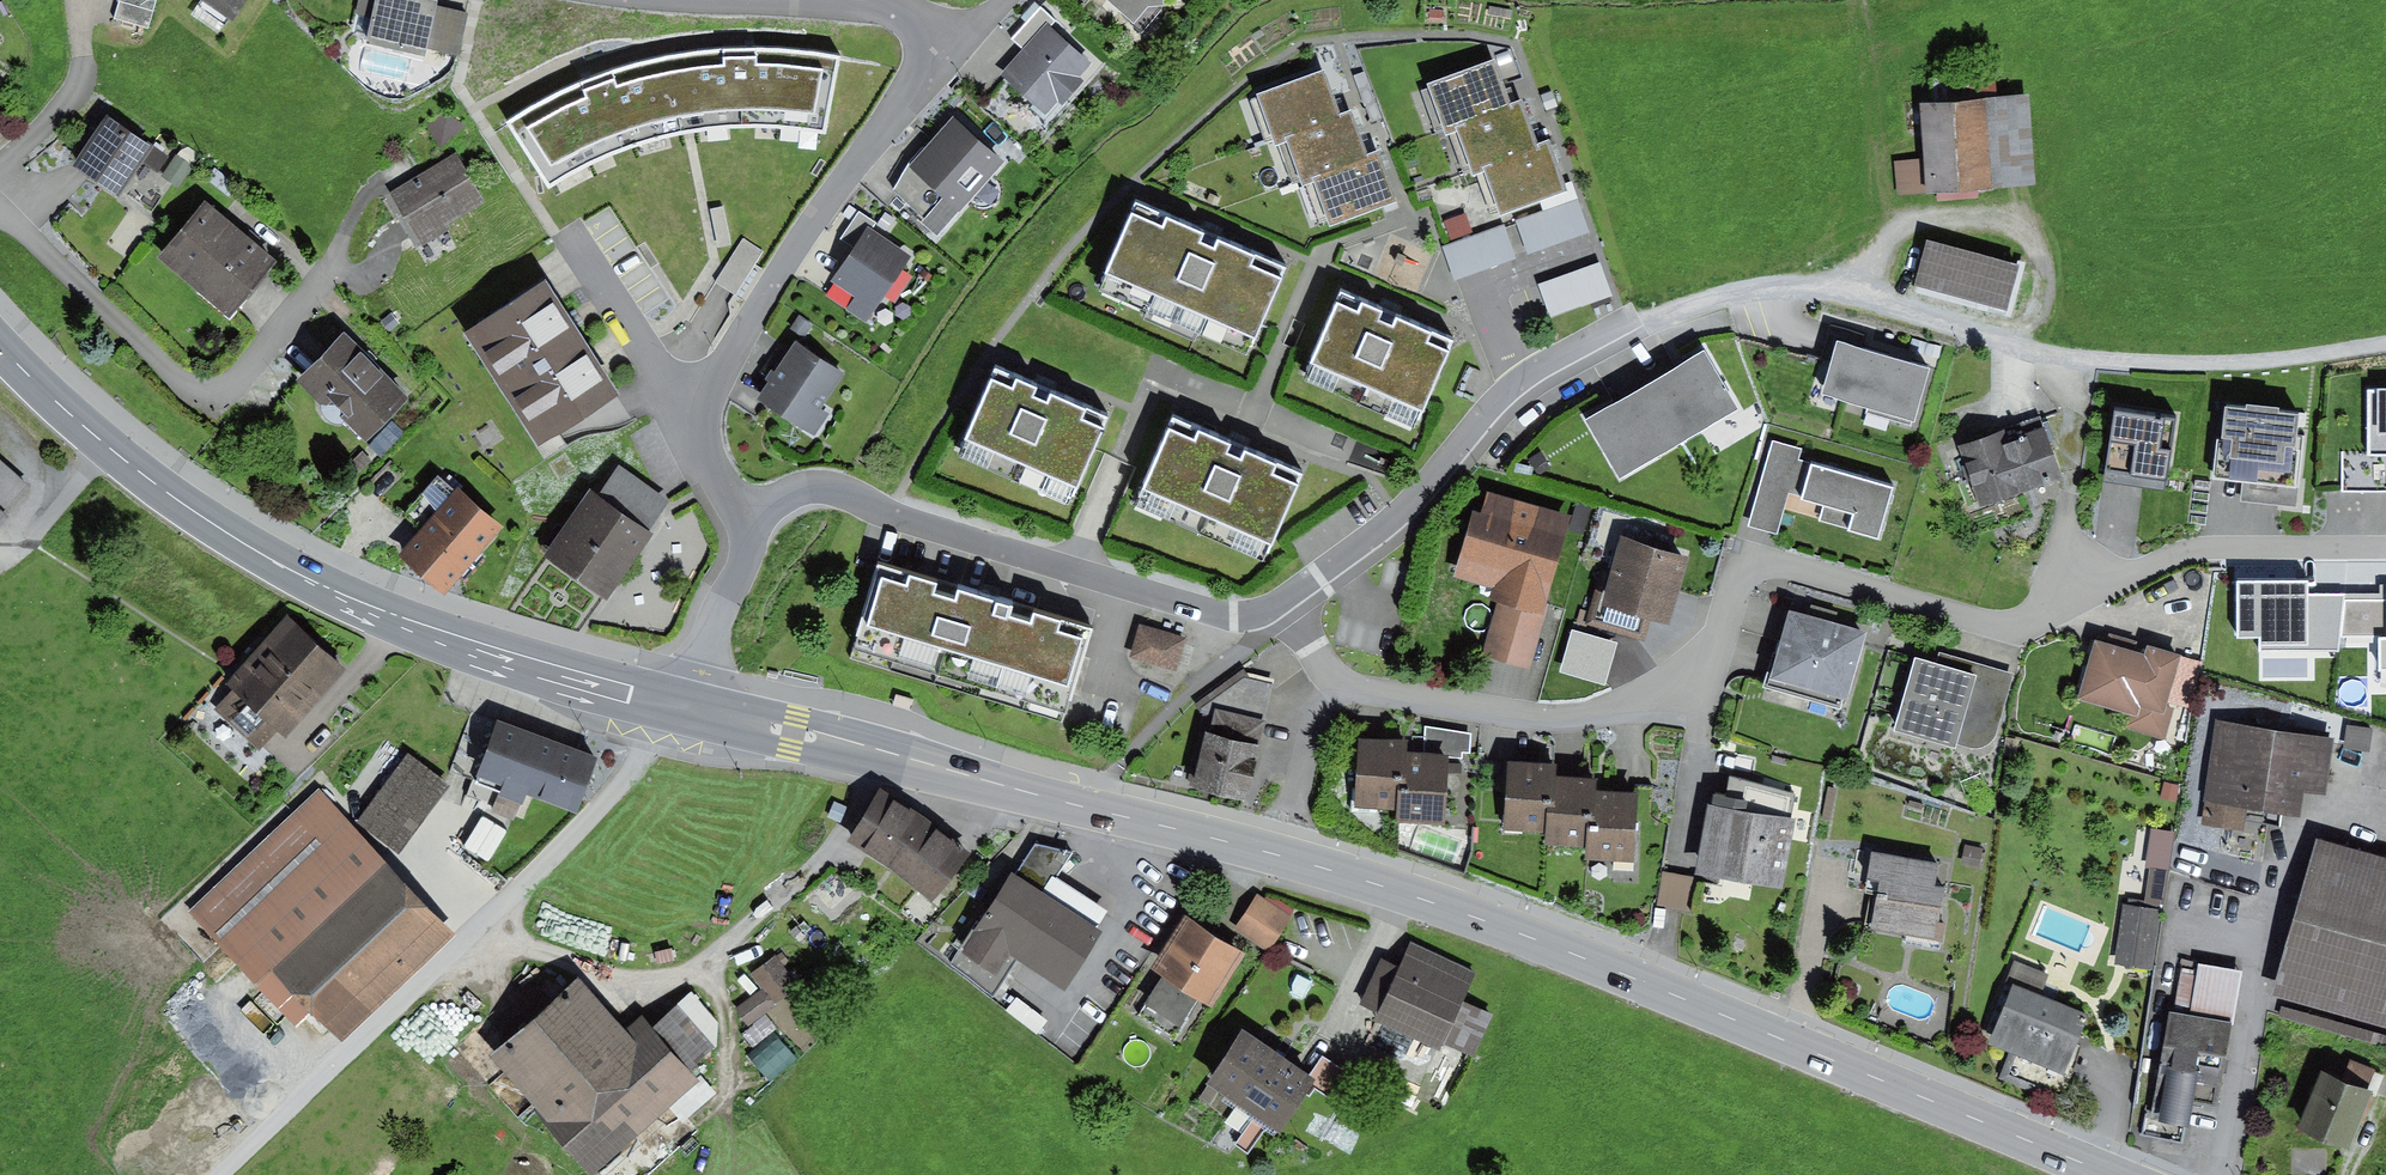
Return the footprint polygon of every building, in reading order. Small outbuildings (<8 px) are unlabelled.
[(113,19),(148,30),(156,0),(118,0),(113,19)] [(234,19),(247,0),(206,0),(234,19)] [(355,12),(373,16),(367,41),(426,54),(427,48),(437,5),(438,0),(358,0),(355,12)] [(1133,23),(1148,6),(1164,5),(1163,0),(1107,0),(1133,23)] [(468,13),(437,5),(427,48),(459,55),(468,13)] [(1024,50),(1002,74),(1046,114),(1058,100),(1063,105),(1085,81),(1080,77),(1091,64),(1049,27),(1055,20),(1040,7),(1012,39),(1024,50)] [(532,102),(508,118),(548,184),(558,176),(592,162),(625,147),(666,133),(690,127),(711,122),(766,118),(824,128),(839,54),(784,50),(746,48),(709,51),(666,56),(633,61),(594,74),(563,85),(532,102)] [(1495,59),(1427,84),(1444,130),(1456,126),(1512,106),(1495,59)] [(1323,69),(1257,93),(1274,139),(1285,135),(1340,115),(1323,69)] [(1932,79),(1934,102),(1997,97),(1995,74),(1932,79)] [(1934,102),(1918,104),(1923,159),(1894,161),(1897,196),(1937,193),(1979,190),(2037,185),(2029,95),(1997,97),(1934,102)] [(1512,106),(1456,126),(1472,171),(1482,167),(1538,146),(1522,102),(1512,106)] [(1340,115),(1285,135),(1302,179),(1311,176),(1368,154),(1351,110),(1340,115)] [(13,129),(0,115),(0,141),(13,129)] [(169,157),(107,115),(72,166),(119,198),(143,163),(158,172),(169,157)] [(1004,162),(953,116),(909,162),(894,190),(907,205),(922,222),(936,235),(1004,162)] [(1549,142),(1538,146),(1482,167),(1500,215),(1567,190),(1549,142)] [(1377,150),(1368,154),(1311,176),(1330,226),(1396,201),(1377,150)] [(456,152),(389,192),(422,247),(451,230),(448,224),(485,202),(456,152)] [(177,156),(163,177),(178,188),(193,166),(177,156)] [(1979,190),(1937,193),(1938,202),(1980,199),(1979,190)] [(279,261),(207,201),(159,257),(231,318),(279,261)] [(1526,219),(1516,221),(1529,256),(1590,234),(1577,201),(1526,219)] [(1212,235),(1136,202),(1097,290),(1248,355),(1286,266),(1212,235)] [(1450,229),(1469,224),(1463,203),(1444,209),(1450,229)] [(724,207),(711,209),(719,247),(732,244),(724,207)] [(840,239),(855,248),(868,228),(873,220),(858,211),(840,239)] [(1505,225),(1444,248),(1455,281),(1516,259),(1505,225)] [(910,257),(868,228),(855,248),(832,281),(855,297),(846,309),(865,322),(910,257)] [(743,237),(716,282),(736,294),(764,249),(743,237)] [(2006,311),(2019,265),(1926,240),(1913,287),(2006,311)] [(1600,263),(1538,284),(1551,318),(1612,296),(1600,263)] [(620,394),(546,281),(465,333),(539,447),(620,394)] [(1389,314),(1342,292),(1303,379),(1416,430),(1455,343),(1389,314)] [(1837,342),(1861,348),(1865,334),(1831,325),(1821,361),(1831,364),(1837,342)] [(410,398),(344,335),(301,381),(368,443),(410,398)] [(1944,346),(1912,338),(1909,351),(1941,359),(1944,346)] [(845,372),(795,340),(757,399),(815,436),(829,414),(821,409),(845,372)] [(1861,348),(1837,342),(1831,364),(1823,395),(1915,421),(1930,368),(1861,348)] [(1704,351),(1647,385),(1683,444),(1739,410),(1704,351)] [(1069,507),(1107,418),(1043,391),(996,371),(958,459),(1069,507)] [(1647,385),(1585,423),(1620,481),(1683,444),(1647,385)] [(2368,389),(2367,452),(2385,452),(2385,389),(2368,389)] [(2300,413),(2226,405),(2222,438),(2217,439),(2213,478),(2244,481),(2242,501),(2298,507),(2306,435),(2298,434),(2300,413)] [(2174,419),(2115,413),(2108,472),(2167,478),(2174,419)] [(1264,564),(1304,475),(1174,417),(1134,507),(1264,564)] [(1958,447),(1980,509),(2063,479),(2040,417),(1958,447)] [(392,421),(369,446),(381,458),(404,432),(392,421)] [(1802,497),(1811,465),(1798,462),(1802,448),(1772,440),(1748,526),(1776,534),(1788,493),(1802,497)] [(372,460),(362,450),(348,464),(358,473),(372,460)] [(1540,452),(1529,459),(1539,475),(1550,468),(1540,452)] [(2367,452),(2343,452),(2343,492),(2385,492),(2385,452),(2367,452)] [(0,459),(0,522),(32,488),(0,459)] [(589,491),(543,557),(607,600),(653,534),(650,532),(672,500),(619,464),(597,496),(589,491)] [(1893,487),(1811,465),(1802,497),(1802,500),(1855,514),(1851,531),(1879,538),(1893,487)] [(458,487),(399,556),(445,596),(505,526),(458,487)] [(1572,516),(1486,492),(1481,512),(1473,510),(1454,576),(1496,588),(1493,599),(1498,600),(1545,613),(1572,516)] [(1585,536),(1593,507),(1578,503),(1571,532),(1585,536)] [(1692,556),(1622,535),(1605,592),(1595,589),(1586,623),(1644,640),(1651,619),(1671,625),(1692,556)] [(1091,630),(877,567),(850,658),(1064,721),(1091,630)] [(2307,582),(2237,582),(2237,637),(2259,637),(2259,651),(2339,651),(2340,638),(2346,594),(2307,594),(2307,582)] [(2346,594),(2340,638),(2381,638),(2381,669),(2385,669),(2385,588),(2381,588),(2381,594),(2346,594)] [(1545,613),(1498,600),(1483,653),(1529,667),(1545,613)] [(1866,632),(1790,611),(1773,671),(1767,670),(1763,687),(1840,708),(1843,699),(1847,700),(1866,632)] [(349,669),(288,614),(226,682),(235,690),(219,708),(262,747),(277,731),(285,739),(349,669)] [(1187,637),(1141,624),(1131,658),(1177,671),(1187,637)] [(2145,655),(2096,641),(2080,698),(2131,713),(2127,728),(2166,739),(2175,708),(2168,704),(2182,655),(2148,645),(2145,655)] [(1973,673),(1908,654),(1888,729),(1953,747),(1953,744),(1975,751),(1999,734),(2016,673),(1976,662),(1973,673)] [(1216,711),(1265,722),(1272,684),(1244,677),(1202,708),(1216,711)] [(894,694),(892,704),(910,709),(913,699),(894,694)] [(1265,722),(1216,711),(1211,733),(1206,731),(1193,789),(1247,801),(1265,722)] [(2326,795),(2334,737),(2214,720),(2199,826),(2244,833),(2247,810),(2299,817),(2303,791),(2326,795)] [(2339,720),(2337,744),(2362,747),(2364,723),(2339,720)] [(578,813),(598,757),(497,721),(477,777),(502,786),(498,796),(522,805),(526,794),(578,813)] [(1426,726),(1424,752),(1451,754),(1451,759),(1462,758),(1462,753),(1469,753),(1470,734),(1426,726)] [(1401,741),(1358,738),(1353,808),(1397,811),(1401,741)] [(1408,742),(1401,741),(1397,811),(1396,823),(1447,826),(1451,759),(1451,754),(1424,752),(1407,751),(1408,742)] [(400,852),(450,786),(409,755),(359,821),(400,852)] [(1552,765),(1507,763),(1502,833),(1548,835),(1552,765)] [(1557,766),(1552,765),(1548,835),(1547,846),(1590,849),(1594,779),(1556,777),(1557,766)] [(1597,779),(1594,779),(1590,849),(1590,861),(1635,863),(1639,792),(1597,790),(1597,779)] [(1836,789),(1827,787),(1821,818),(1829,820),(1836,789)] [(343,1046),(459,935),(318,789),(188,912),(297,1025),(311,1012),(343,1046)] [(933,904),(969,853),(883,791),(847,842),(933,904)] [(522,805),(498,796),(492,812),(516,821),(522,805)] [(1795,819),(1709,804),(1697,873),(1782,888),(1795,819)] [(482,816),(464,846),(489,861),(507,831),(482,816)] [(2319,842),(2275,996),(2385,1027),(2385,861),(2319,842)] [(1984,849),(1965,845),(1962,864),(1980,868),(1984,849)] [(1939,864),(1873,852),(1868,880),(1878,882),(1870,929),(1942,942),(1945,924),(1939,921),(1946,886),(1935,884),(1939,864)] [(1091,930),(994,868),(944,945),(982,969),(998,945),(1056,983),(1091,930)] [(2165,904),(2170,871),(2151,868),(2145,901),(2165,904)] [(1694,878),(1664,872),(1657,906),(1688,912),(1694,878)] [(912,893),(896,913),(918,931),(935,911),(912,893)] [(1289,917),(1254,894),(1233,927),(1268,950),(1289,917)] [(2162,910),(2123,905),(2115,965),(2154,971),(2162,910)] [(1231,952),(1178,917),(1143,969),(1197,1004),(1231,952)] [(1471,978),(1410,944),(1372,1012),(1433,1046),(1471,978)] [(797,988),(774,958),(752,975),(762,989),(733,1011),(745,1027),(797,988)] [(2048,975),(2014,961),(2006,982),(2014,985),(2040,996),(2048,975)] [(2244,971),(2199,963),(2189,1017),(2229,1024),(2234,1025),(2244,971)] [(697,1081),(639,1018),(621,1035),(565,974),(476,1055),(586,1174),(594,1174),(697,1081)] [(2040,996),(2014,985),(1990,1044),(2009,1052),(2064,1074),(2069,1061),(2087,1015),(2040,996)] [(719,1057),(673,1004),(653,1020),(689,1062),(697,1055),(708,1067),(719,1057)] [(2278,1017),(2385,1048),(2385,1036),(2281,1007),(2278,1017)] [(2189,1017),(2171,1014),(2151,1120),(2188,1127),(2193,1102),(2214,1105),(2229,1024),(2189,1017)] [(1311,1070),(1243,1025),(1207,1078),(1281,1128),(1306,1090),(1317,1074),(1311,1070)] [(2064,1074),(2009,1052),(1999,1077),(2071,1107),(2087,1068),(2069,1061),(2064,1074)] [(1322,1053),(1311,1070),(1317,1074),(1306,1090),(1310,1093),(1316,1084),(1328,1093),(1344,1069),(1322,1053)] [(2375,1070),(2351,1060),(2342,1081),(2366,1090),(2375,1070)] [(2342,1081),(2322,1073),(2299,1130),(2349,1150),(2372,1093),(2366,1090),(2342,1081)]
